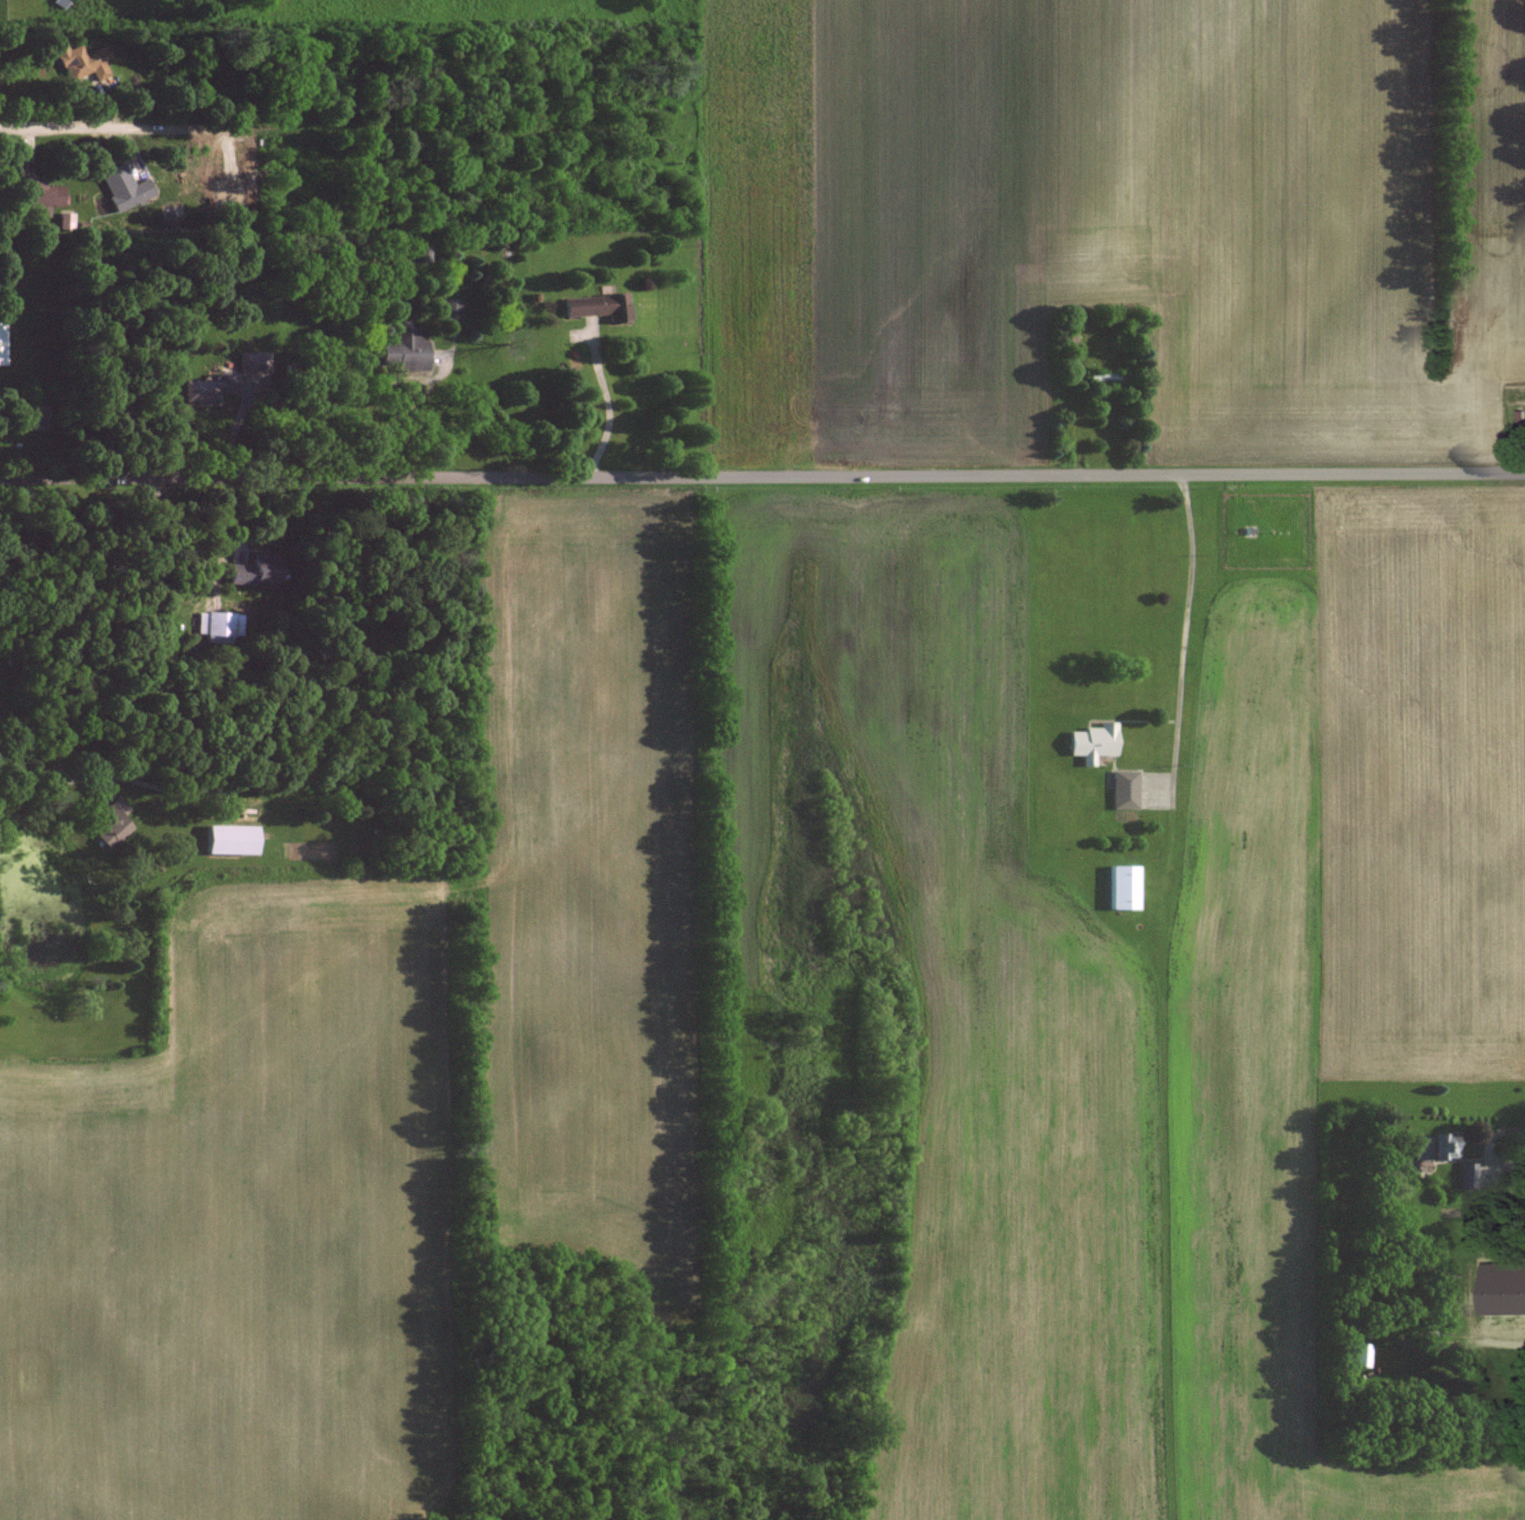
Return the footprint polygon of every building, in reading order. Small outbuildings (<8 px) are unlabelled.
[(82,54),(79,45),(65,50),(63,44),(53,48),(66,82),(91,73),(94,80),(106,75),(101,64),(110,61),(104,46),(82,54)] [(61,186),(42,186),(42,178),(17,178),(17,206),(61,206),(61,186)] [(429,242),(411,242),(411,263),(429,263),(429,242)] [(622,294),(561,297),(562,316),(604,314),(605,323),(624,322),(622,294)] [(459,298),(434,298),(434,320),(459,320),(459,298)] [(425,370),(424,326),(410,327),(410,320),(395,321),(396,342),(379,342),(380,371),(425,370)] [(237,372),(266,372),(266,352),(237,352),(237,372)] [(217,380),(181,380),(181,401),(215,401),(215,391),(234,391),(234,373),(217,373),(217,380)] [(1125,374),(1086,373),(1086,383),(1125,384),(1125,374)] [(226,565),(226,582),(273,581),(272,554),(246,554),(247,564),(226,565)] [(204,641),(229,643),(231,611),(199,610),(198,633),(204,633),(204,641)] [(1114,722),(1097,722),(1097,730),(1067,730),(1067,755),(1080,755),(1080,766),(1093,766),(1093,756),(1114,756),(1114,722)] [(1136,771),(1111,771),(1111,809),(1136,809),(1136,771)] [(121,813),(125,810),(116,796),(99,807),(106,817),(99,822),(103,828),(94,834),(104,850),(133,831),(121,813)] [(1136,865),(1109,865),(1109,910),(1136,910),(1136,865)] [(1456,1133),(1412,1133),(1412,1159),(1456,1159),(1456,1133)] [(1458,1188),(1475,1188),(1475,1162),(1458,1162),(1458,1188)] [(1366,1367),(1367,1344),(1339,1342),(1337,1365),(1366,1367)]
